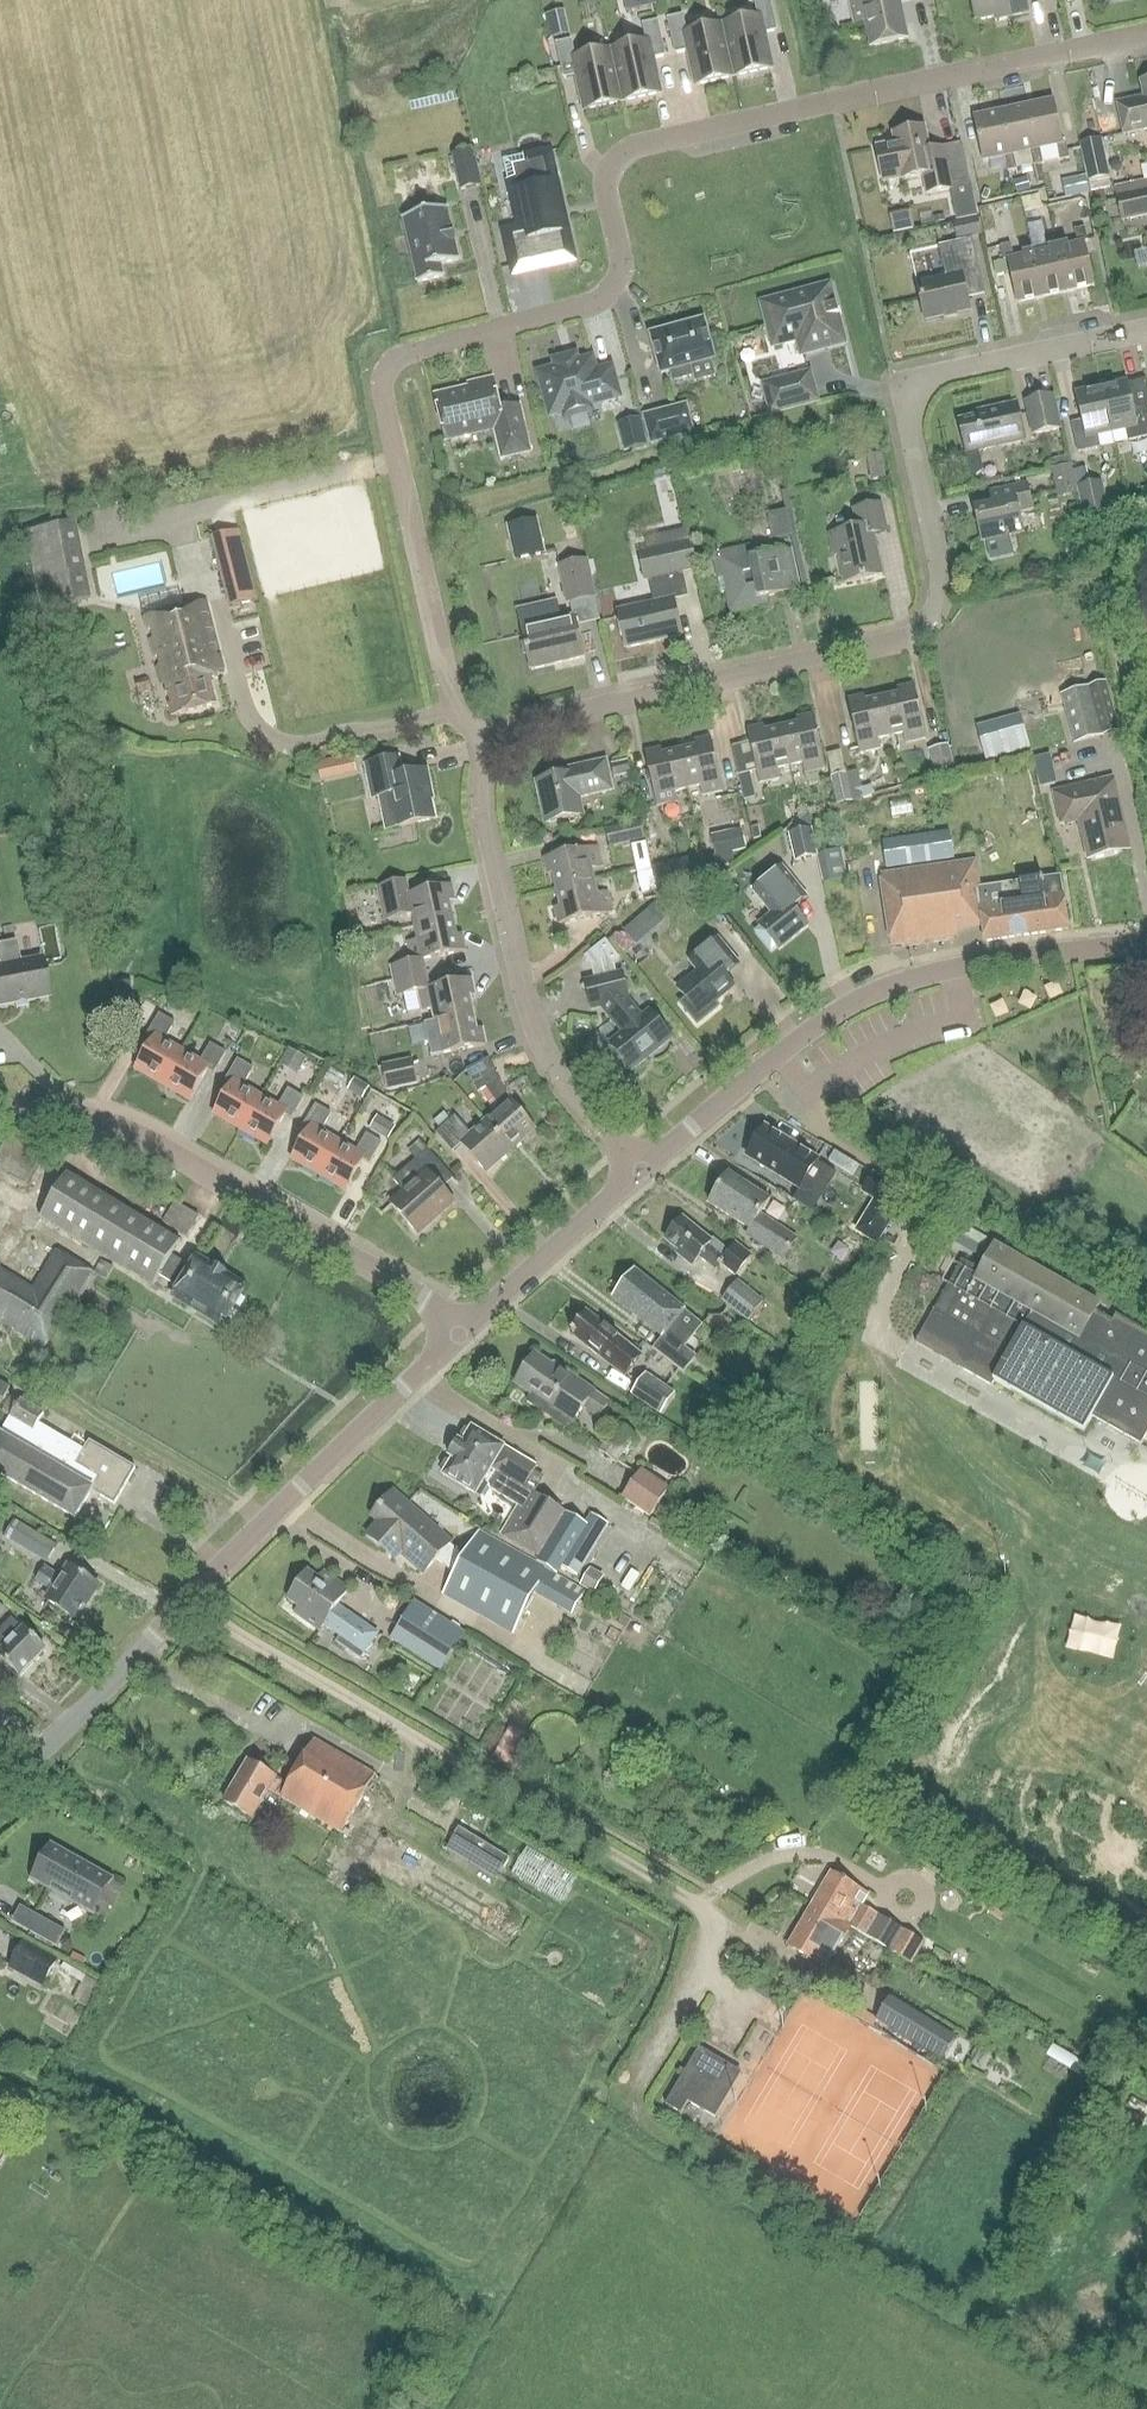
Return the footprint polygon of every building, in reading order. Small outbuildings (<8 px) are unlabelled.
[(734,77),(770,69),(763,35),(777,31),(770,0),(753,0),(757,17),(722,25),(734,77)] [(865,22),(870,46),(907,39),(899,3),(912,0),(860,0),(865,22)] [(975,21),(1006,14),(1007,17),(1028,13),(1025,0),(971,0),(975,21)] [(734,77),(722,25),(686,33),(682,16),(667,19),(675,54),(689,51),(697,86),(734,77)] [(610,50),(621,102),(659,94),(651,60),(665,56),(658,21),(642,25),(646,42),(610,50)] [(621,102),(610,50),(575,58),(571,40),(555,44),(563,79),(578,76),(585,110),(621,102)] [(1140,82),(1144,97),(1117,103),(1123,134),(1146,129),(1146,80),(1140,82)] [(1036,150),(1040,149),(1056,146),(1059,161),(1069,158),(1066,143),(1063,144),(1053,100),(1026,106),(1036,150)] [(1043,164),(1040,149),(1036,150),(1026,106),(1000,112),(1010,156),(1013,155),(1030,151),(1033,166),(1043,164)] [(1010,156),(1000,112),(973,117),(982,161),(1004,157),(1007,172),(1016,170),(1013,155),(1010,156)] [(895,145),(876,148),(882,181),(901,177),(902,180),(923,176),(927,194),(949,189),(952,189),(952,187),(943,148),(929,151),(924,128),(893,134),(895,145)] [(1078,142),(1082,165),(1085,180),(1108,176),(1101,138),(1078,142)] [(511,279),(578,263),(568,218),(564,202),(552,147),(502,159),(507,181),(505,182),(515,225),(500,228),(511,279)] [(471,150),(450,154),(458,189),(478,185),(471,150)] [(1012,194),(1025,192),(1023,181),(1010,184),(1012,194)] [(977,217),(970,183),(952,187),(952,189),(949,189),(956,221),(977,217)] [(1146,215),(1146,190),(1118,197),(1123,220),(1146,215)] [(443,277),(440,265),(458,260),(447,208),(402,218),(417,283),(443,277)] [(899,212),(900,227),(920,226),(920,211),(899,212)] [(957,238),(980,232),(977,218),(954,224),(957,238)] [(1058,248),(1068,292),(1094,286),(1084,242),(1088,241),(1084,227),(1074,230),(1077,244),(1058,248)] [(967,299),(985,295),(972,239),(939,246),(946,278),(917,284),(925,320),(969,310),(967,299)] [(1043,297),(1033,254),(1013,258),(1010,244),(1000,247),(1003,261),(1007,260),(1010,273),(1017,303),(1043,297)] [(1043,297),(1068,292),(1058,248),(1033,254),(1043,297)] [(1003,261),(992,263),(995,276),(1010,273),(1007,260),(1003,261)] [(773,345),(798,339),(802,354),(843,343),(836,315),(838,315),(836,306),(834,306),(828,286),(762,304),(773,345)] [(691,376),(688,367),(714,360),(703,321),(650,335),(661,374),(671,371),(674,380),(691,376)] [(619,397),(611,368),(596,373),(592,359),(574,364),(573,359),(558,363),(560,368),(539,373),(550,416),(567,412),(568,417),(588,411),(586,406),(619,397)] [(820,403),(811,370),(760,383),(768,416),(820,403)] [(446,439),(495,428),(502,458),(529,452),(519,407),(499,412),(491,379),(469,384),(470,390),(437,398),(446,439)] [(1111,433),(1126,430),(1128,441),(1146,437),(1146,406),(1133,409),(1127,381),(1101,387),(1111,433)] [(1097,436),(1111,433),(1101,387),(1076,393),(1082,421),(1070,424),(1077,453),(1100,448),(1097,436)] [(1061,428),(1053,396),(1025,402),(1033,434),(1061,428)] [(685,403),(643,414),(649,445),(693,432),(685,403)] [(966,453),(1024,440),(1017,404),(986,411),(987,416),(959,423),(966,453)] [(647,445),(641,419),(640,418),(617,424),(624,451),(647,445)] [(871,481),(887,478),(882,454),(866,457),(871,481)] [(1058,498),(1078,494),(1072,465),(1052,469),(1058,498)] [(1106,510),(1099,480),(1078,485),(1084,514),(1106,510)] [(1032,510),(1027,485),(989,493),(991,507),(975,510),(982,541),(1022,532),(1018,513),(1032,510)] [(874,534),(888,532),(882,505),(854,510),(858,528),(829,534),(833,556),(838,555),(844,583),(882,575),(874,534)] [(790,536),(785,511),(767,514),(772,540),(790,536)] [(91,597),(76,521),(25,531),(40,607),(91,597)] [(511,527),(519,565),(546,559),(538,521),(511,527)] [(643,538),(646,550),(636,553),(643,581),(648,579),(654,603),(618,612),(627,649),(681,635),(672,598),(680,596),(684,590),(679,572),(694,568),(684,528),(643,538)] [(255,600),(236,530),(209,537),(228,607),(255,600)] [(723,594),(727,593),(731,611),(751,607),(750,601),(798,590),(789,550),(759,556),(758,552),(751,547),(714,555),(719,579),(720,579),(723,594)] [(568,603),(596,596),(589,560),(559,566),(568,603)] [(210,677),(223,674),(206,604),(147,619),(164,685),(166,684),(174,715),(217,704),(210,677)] [(532,670),(583,657),(574,618),(522,630),(532,670)] [(150,691),(147,678),(134,681),(138,695),(150,691)] [(1061,696),(1074,742),(1119,730),(1106,683),(1061,696)] [(883,698),(892,736),(904,733),(906,742),(925,738),(913,686),(898,689),(899,694),(883,698)] [(892,736),(883,698),(867,701),(865,697),(848,701),(860,753),(880,748),(878,739),(892,736)] [(782,728),(790,766),(803,763),(805,772),(825,768),(813,715),(797,719),(798,724),(782,728)] [(1028,749),(1019,715),(975,726),(983,760),(1028,749)] [(790,766),(782,728),(765,732),(763,724),(748,729),(760,782),(779,778),(777,769),(790,766)] [(696,747),(680,751),(688,789),(700,786),(702,795),(722,791),(710,739),(695,742),(696,747)] [(928,751),(937,778),(956,773),(949,745),(928,751)] [(688,789),(680,751),(663,754),(662,750),(646,753),(657,804),(678,801),(679,806),(690,804),(687,789),(688,789)] [(1055,784),(1049,755),(1032,759),(1038,787),(1055,784)] [(338,778),(356,774),(351,756),(334,759),(338,778)] [(383,830),(434,819),(430,800),(433,800),(427,770),(402,776),(398,756),(362,764),(370,798),(376,797),(383,830)] [(630,775),(626,761),(609,765),(612,779),(630,775)] [(579,798),(611,790),(605,762),(582,767),(584,773),(537,783),(546,823),(583,815),(579,798)] [(750,772),(738,775),(744,800),(755,797),(750,772)] [(846,774),(852,802),(862,800),(856,772),(846,774)] [(836,805),(852,802),(846,774),(830,778),(836,805)] [(1089,860),(1130,851),(1113,779),(1054,792),(1062,825),(1080,821),(1089,860)] [(771,801),(754,802),(757,831),(774,829),(771,801)] [(610,847),(645,840),(641,823),(607,831),(610,847)] [(722,852),(753,848),(751,827),(719,831),(722,852)] [(810,829),(787,834),(794,861),(816,856),(810,829)] [(366,845),(375,843),(372,831),(364,833),(366,845)] [(881,842),(887,870),(955,860),(949,832),(881,842)] [(557,890),(595,882),(592,869),(602,867),(597,847),(544,859),(548,876),(553,875),(557,890)] [(847,878),(841,849),(817,855),(823,883),(847,878)] [(704,859),(702,855),(652,866),(658,896),(709,884),(708,879),(704,859)] [(704,859),(708,879),(719,877),(717,865),(715,857),(704,859)] [(983,920),(986,942),(1068,930),(1060,878),(978,890),(974,863),(882,877),(892,946),(957,940),(957,936),(967,923),(983,920)] [(753,889),(757,894),(773,914),(759,925),(780,950),(808,928),(793,909),(806,899),(780,867),(753,889)] [(655,892),(651,870),(650,870),(636,873),(641,895),(655,892)] [(414,927),(453,919),(451,905),(456,902),(453,886),(410,894),(408,881),(379,886),(385,921),(412,916),(414,927)] [(595,882),(557,890),(560,907),(554,908),(560,924),(612,913),(608,892),(598,894),(595,882)] [(630,928),(644,943),(674,915),(661,901),(630,928)] [(397,980),(427,974),(424,959),(466,951),(463,933),(456,934),(453,919),(414,927),(416,940),(408,942),(412,961),(394,965),(397,980)] [(611,966),(614,964),(620,959),(605,940),(584,957),(582,959),(582,962),(582,964),(583,966),(584,968),(586,968),(588,968),(592,968),(605,957),(611,966)] [(739,967),(735,961),(718,940),(693,961),(700,970),(678,988),(687,999),(682,1002),(697,1022),(716,1007),(713,1004),(734,988),(726,978),(739,967)] [(49,996),(42,959),(19,963),(15,941),(0,944),(0,1005),(49,996)] [(628,999),(622,976),(621,970),(586,979),(593,1007),(607,1004),(610,1017),(625,1034),(611,1046),(632,1071),(645,1060),(643,1057),(669,1035),(651,1013),(644,1018),(628,999)] [(435,1021),(473,1013),(470,996),(475,995),(472,979),(430,988),(427,974),(397,980),(400,995),(418,991),(423,1011),(433,1009),(435,1021)] [(473,1013),(435,1021),(425,1023),(432,1057),(486,1045),(483,1029),(477,1030),(473,1013)] [(163,1085),(182,1052),(165,1042),(176,1023),(160,1014),(147,1036),(154,1040),(136,1070),(163,1085)] [(182,1052),(163,1085),(190,1101),(207,1070),(215,1074),(226,1054),(210,1044),(200,1062),(182,1052)] [(380,1064),(385,1091),(415,1084),(410,1058),(380,1064)] [(486,1122),(511,1151),(535,1129),(510,1101),(489,1059),(467,1070),(478,1093),(480,1092),(496,1114),(486,1122)] [(241,1130),(260,1098),(243,1088),(254,1070),(238,1061),(226,1081),(232,1084),(215,1115),(241,1130)] [(260,1098),(241,1130),(267,1146),(285,1115),(291,1119),(303,1099),(288,1090),(277,1108),(260,1098)] [(319,1176),(338,1142),(321,1133),(331,1114),(316,1105),(304,1126),(310,1130),(293,1161),(319,1176)] [(511,1151),(486,1122),(471,1135),(455,1117),(450,1121),(442,1112),(433,1120),(441,1130),(437,1134),(453,1152),(462,1145),(487,1173),(511,1151)] [(398,1136),(402,1121),(382,1114),(377,1129),(398,1136)] [(837,1172),(817,1160),(819,1156),(767,1124),(764,1128),(748,1156),(800,1187),(793,1200),(813,1212),(837,1172)] [(49,1149),(12,1129),(0,1150),(0,1173),(27,1187),(49,1149)] [(338,1142),(319,1176),(345,1190),(363,1160),(371,1164),(383,1144),(366,1135),(356,1152),(338,1142)] [(419,1234),(453,1203),(436,1184),(448,1173),(428,1151),(394,1181),(405,1193),(392,1204),(419,1234)] [(718,1185),(720,1189),(710,1204),(750,1230),(746,1236),(783,1260),(797,1238),(761,1214),(770,1201),(729,1175),(727,1178),(722,1179),(718,1185)] [(856,1235),(876,1248),(908,1195),(908,1194),(905,1192),(876,1175),(863,1196),(875,1204),(856,1235)] [(238,1293),(243,1285),(198,1259),(192,1268),(172,1256),(179,1245),(66,1178),(41,1220),(153,1287),(158,1277),(180,1290),(174,1299),(218,1326),(223,1318),(227,1320),(242,1295),(238,1293)] [(175,1203),(162,1223),(187,1238),(200,1217),(175,1203)] [(710,1242),(681,1219),(665,1239),(680,1252),(678,1255),(691,1266),(698,1257),(715,1270),(720,1264),(735,1276),(751,1256),(736,1243),(729,1251),(713,1238),(710,1242)] [(915,1342),(991,1385),(994,1381),(1083,1432),(1092,1417),(1140,1445),(1146,1433),(1146,1333),(1116,1315),(1112,1321),(1097,1312),(1101,1304),(994,1243),(979,1270),(963,1260),(915,1342)] [(95,1274),(57,1251),(33,1290),(0,1270),(0,1322),(43,1348),(62,1317),(67,1321),(95,1274)] [(109,1279),(113,1272),(115,1268),(99,1260),(93,1271),(98,1273),(109,1279)] [(633,1271),(613,1297),(663,1337),(653,1349),(684,1374),(697,1357),(685,1348),(702,1325),(633,1271)] [(748,1322),(763,1303),(737,1282),(721,1301),(748,1322)] [(601,1326),(587,1315),(584,1320),(580,1320),(575,1327),(575,1331),(572,1335),(625,1377),(642,1356),(602,1325),(601,1326)] [(595,1391),(594,1391),(555,1364),(552,1367),(536,1355),(516,1383),(533,1394),(527,1402),(567,1430),(584,1406),(599,1417),(609,1401),(595,1391)] [(662,1415),(676,1395),(645,1375),(631,1394),(662,1415)] [(10,1388),(0,1382),(0,1397),(3,1399),(10,1388)] [(67,1441),(38,1425),(44,1415),(20,1401),(0,1436),(0,1476),(76,1520),(92,1492),(115,1505),(136,1468),(72,1432),(67,1441)] [(634,1437),(613,1423),(596,1449),(617,1463),(634,1437)] [(542,1558),(568,1515),(524,1487),(536,1467),(472,1427),(470,1431),(464,1430),(460,1437),(463,1441),(461,1444),(455,1440),(446,1455),(453,1459),(451,1462),(446,1461),(442,1468),(444,1472),(443,1475),(475,1494),(480,1497),(487,1486),(481,1483),(491,1468),(500,1474),(491,1490),(519,1507),(503,1533),(542,1558)] [(668,1487),(640,1469),(621,1498),(648,1517),(668,1487)] [(465,1558),(451,1545),(453,1543),(396,1491),(373,1516),(380,1522),(368,1534),(396,1560),(401,1554),(423,1575),(437,1560),(455,1574),(444,1594),(512,1633),(536,1591),(572,1612),(583,1593),(479,1533),(465,1558)] [(607,1524),(591,1515),(560,1565),(576,1575),(607,1524)] [(57,1545),(14,1519),(3,1538),(46,1563),(57,1545)] [(75,1621),(98,1585),(70,1567),(63,1578),(45,1566),(35,1582),(53,1593),(47,1602),(75,1621)] [(605,1590),(613,1574),(599,1568),(591,1584),(605,1590)] [(324,1625),(341,1637),(336,1644),(361,1661),(378,1636),(336,1607),(349,1589),(323,1571),(318,1578),(309,1572),(289,1600),(300,1608),(295,1615),(321,1630),(324,1625)] [(464,1634),(414,1602),(390,1639),(441,1671),(464,1634)] [(23,1629),(11,1618),(0,1631),(0,1641),(6,1646),(0,1652),(0,1657),(20,1676),(45,1649),(23,1628),(23,1629)] [(527,1754),(518,1748),(527,1734),(510,1724),(491,1755),(517,1771),(527,1754)] [(341,1833),(375,1775),(316,1740),(289,1786),(248,1762),(225,1802),(252,1818),(268,1790),(341,1833)] [(509,1874),(519,1850),(465,1827),(455,1851),(509,1874)] [(50,1843),(30,1879),(93,1915),(114,1878),(50,1843)] [(812,1904),(849,1926),(912,1962),(924,1942),(861,1905),(868,1894),(831,1872),(812,1904)] [(826,1967),(849,1926),(812,1904),(789,1944),(826,1967)] [(56,1948),(65,1932),(20,1907),(11,1923),(56,1948)] [(57,1960),(22,1940),(7,1966),(41,1986),(57,1960)] [(879,2019),(944,2059),(957,2037),(892,1998),(879,2019)] [(1063,2044),(1050,2064),(1071,2078),(1084,2058),(1063,2044)] [(740,2072),(698,2047),(664,2104),(679,2112),(686,2100),(714,2116),(740,2072)]
